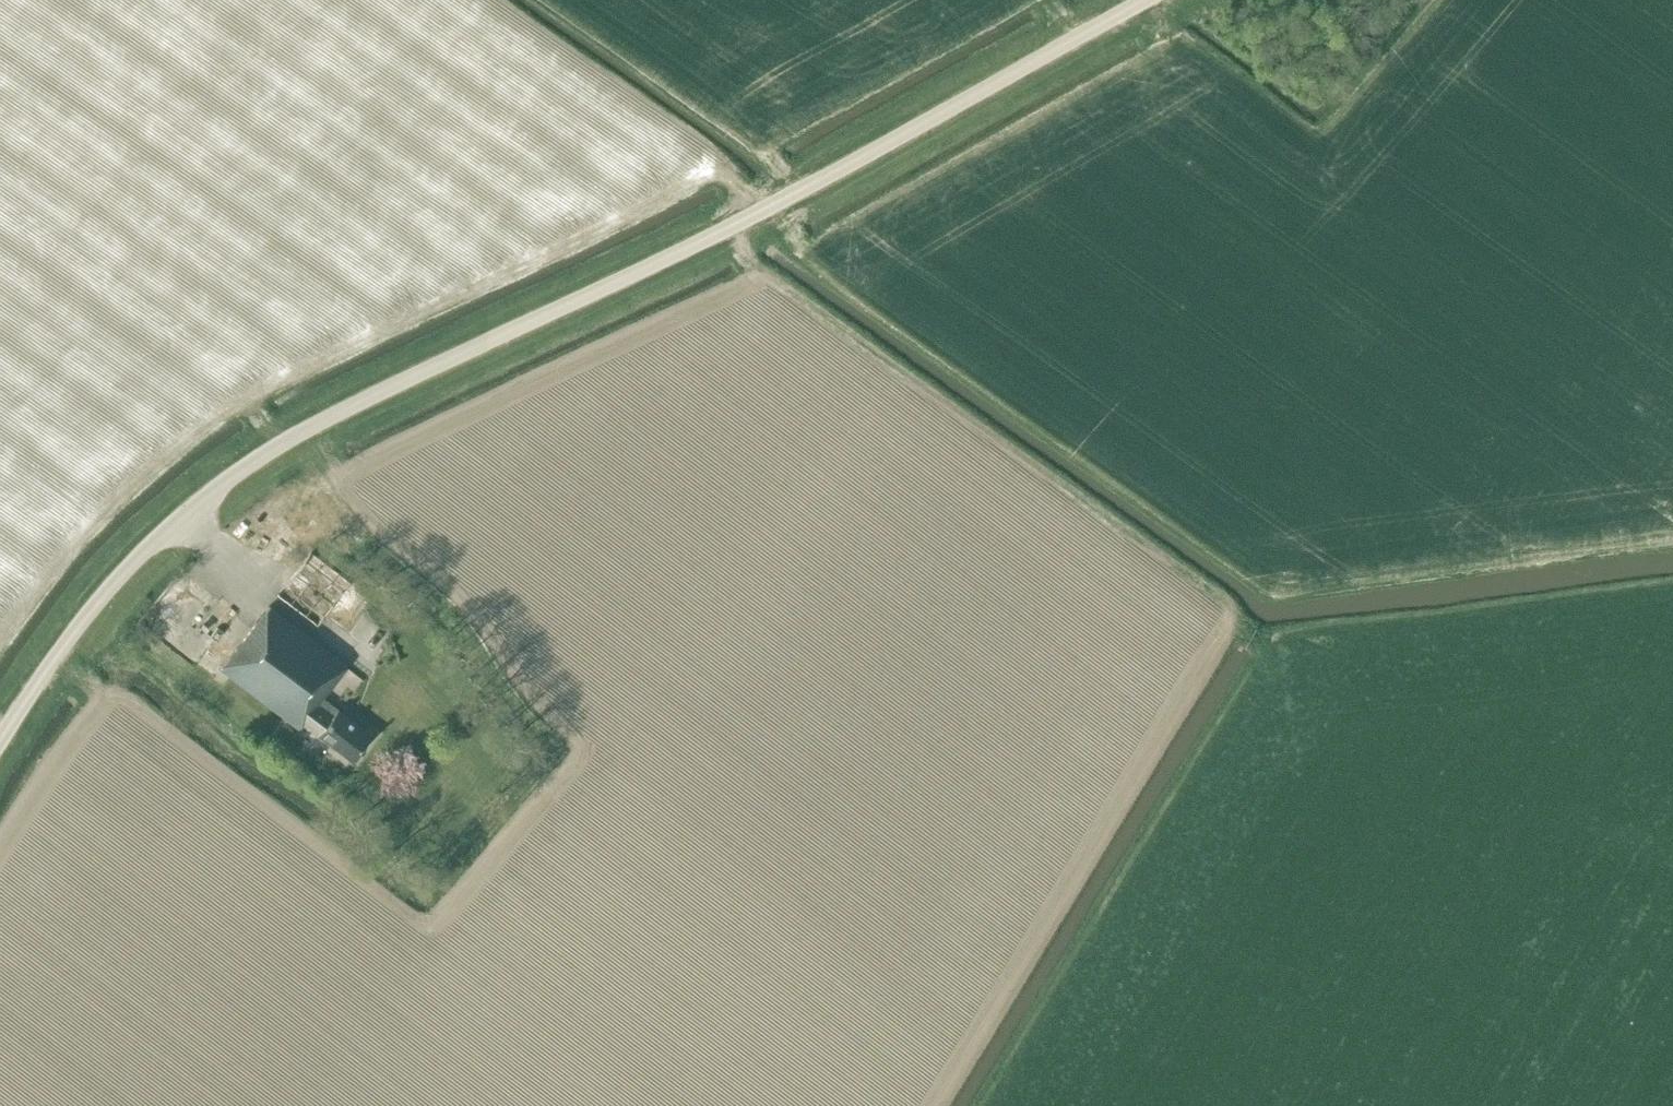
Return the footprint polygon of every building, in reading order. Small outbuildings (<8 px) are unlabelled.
[(278,595),(317,628),(349,585),(311,552),(278,595)] [(302,723),(351,761),(371,735),(322,697),(346,664),(268,605),(220,668),(298,727),(302,723)]
